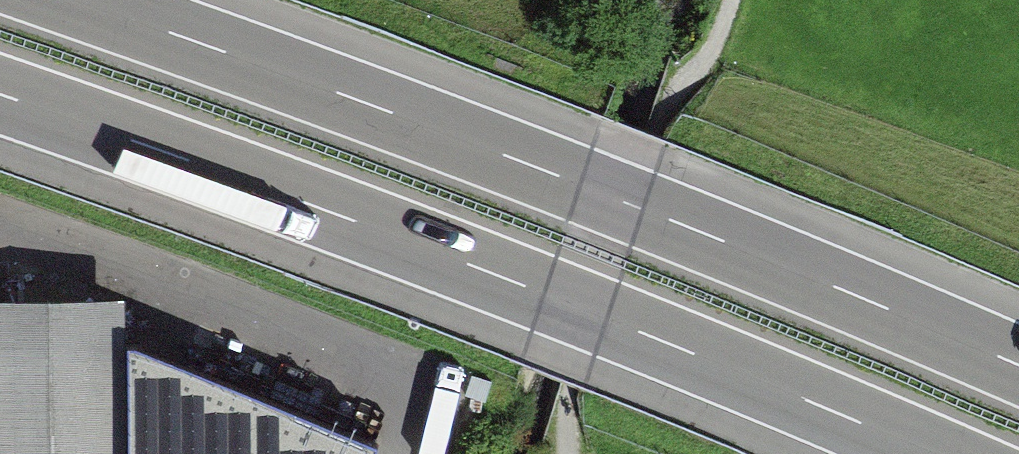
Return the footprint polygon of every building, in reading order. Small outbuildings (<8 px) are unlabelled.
[(380,438),(136,338),(127,338),(127,293),(0,294),(0,453),(373,453),(380,438)]
